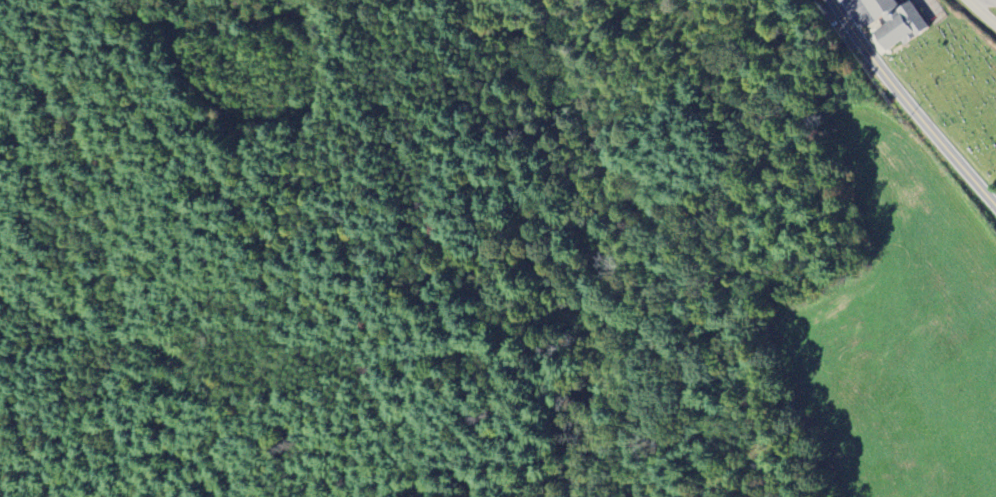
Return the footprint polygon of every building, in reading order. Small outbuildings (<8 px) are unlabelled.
[(877,19),(883,14),(888,21),(875,30),(889,49),(902,40),(905,43),(928,27),(911,3),(901,10),(897,6),(902,3),(900,0),(864,0),(877,19)]
